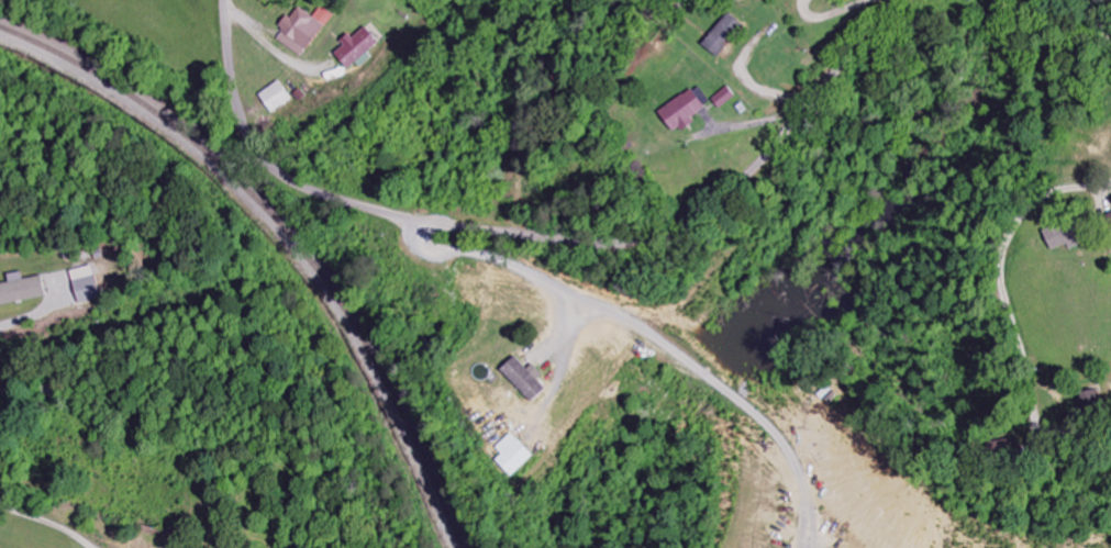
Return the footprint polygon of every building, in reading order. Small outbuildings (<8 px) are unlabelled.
[(277,39),(302,58),(333,15),(322,6),(313,17),(298,5),(280,28),(283,31),(277,39)] [(702,44),(716,57),(743,27),(729,14),(702,44)] [(361,69),(371,59),(366,54),(379,43),(364,27),(350,39),(349,37),(331,53),(347,70),(355,62),(361,69)] [(293,99),(279,81),(259,96),(273,114),(293,99)] [(719,110),(735,97),(727,87),(711,100),(719,110)] [(672,135),(692,122),(690,118),(704,110),(692,90),(658,111),(672,135)] [(1042,235),(1052,252),(1066,244),(1070,251),(1086,242),(1071,217),(1042,235)] [(71,271),(77,302),(99,298),(94,267),(71,271)] [(42,277),(22,279),(21,273),(7,275),(9,283),(0,285),(0,305),(45,299),(42,277)] [(545,390),(536,380),(541,376),(531,365),(526,369),(514,357),(499,370),(530,403),(545,390)] [(504,455),(498,461),(514,478),(535,458),(512,434),(497,448),(504,455)]
